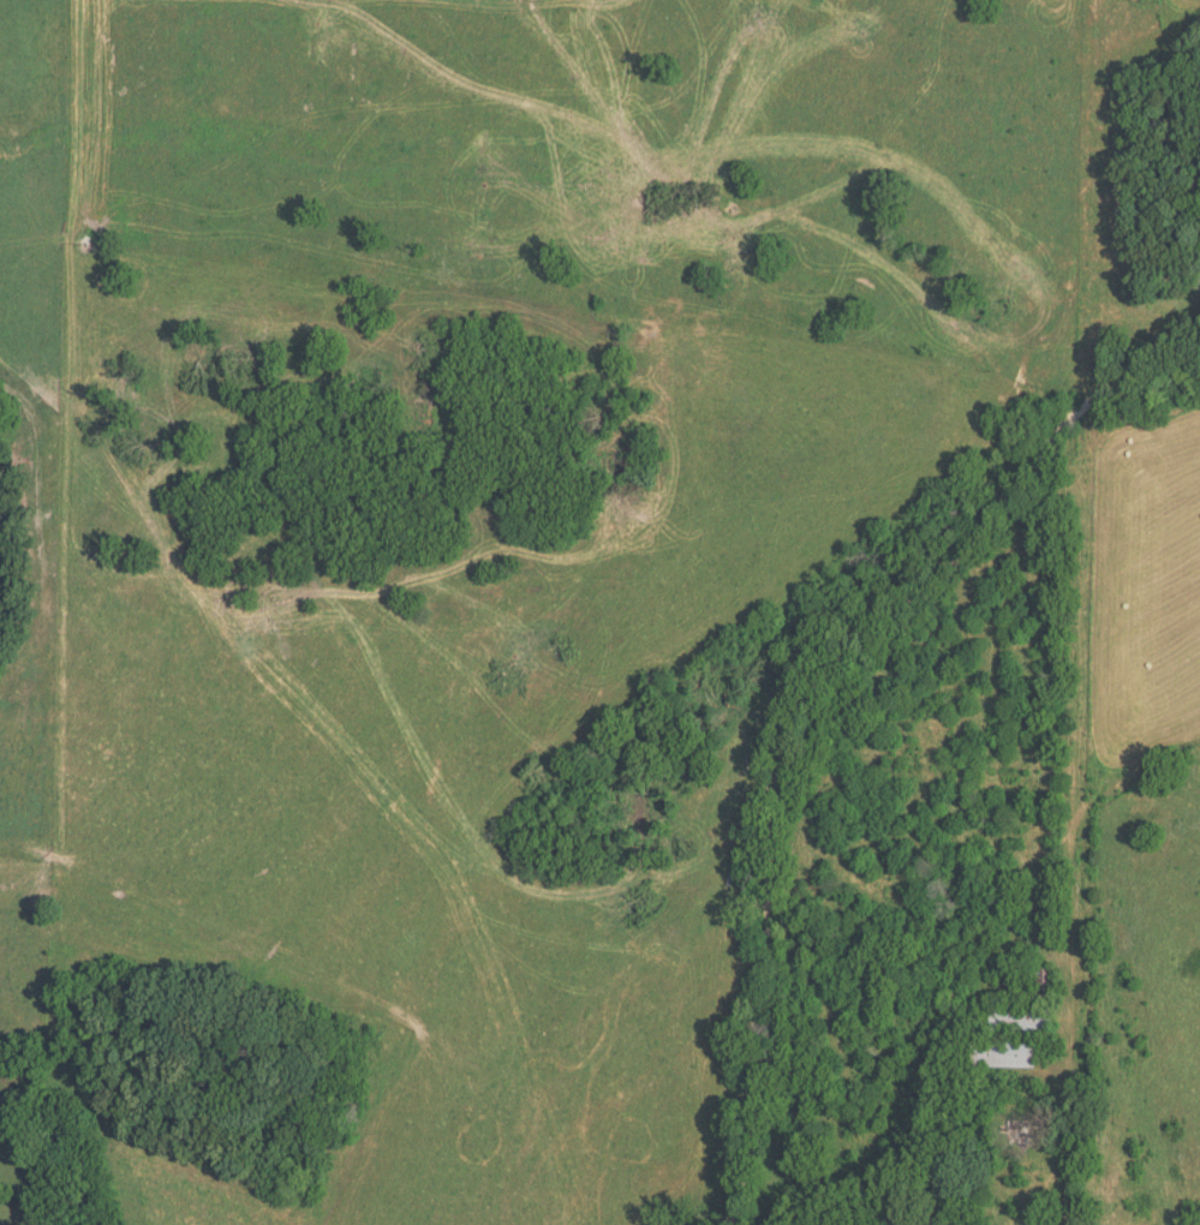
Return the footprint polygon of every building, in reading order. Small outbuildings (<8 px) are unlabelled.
[(1038,970),(1038,1002),(1049,1002),(1049,970),(1038,970)] [(990,1030),(1050,1030),(1050,1009),(990,1009),(990,1030)] [(972,1067),(1037,1067),(1037,1043),(972,1043),(972,1067)]
